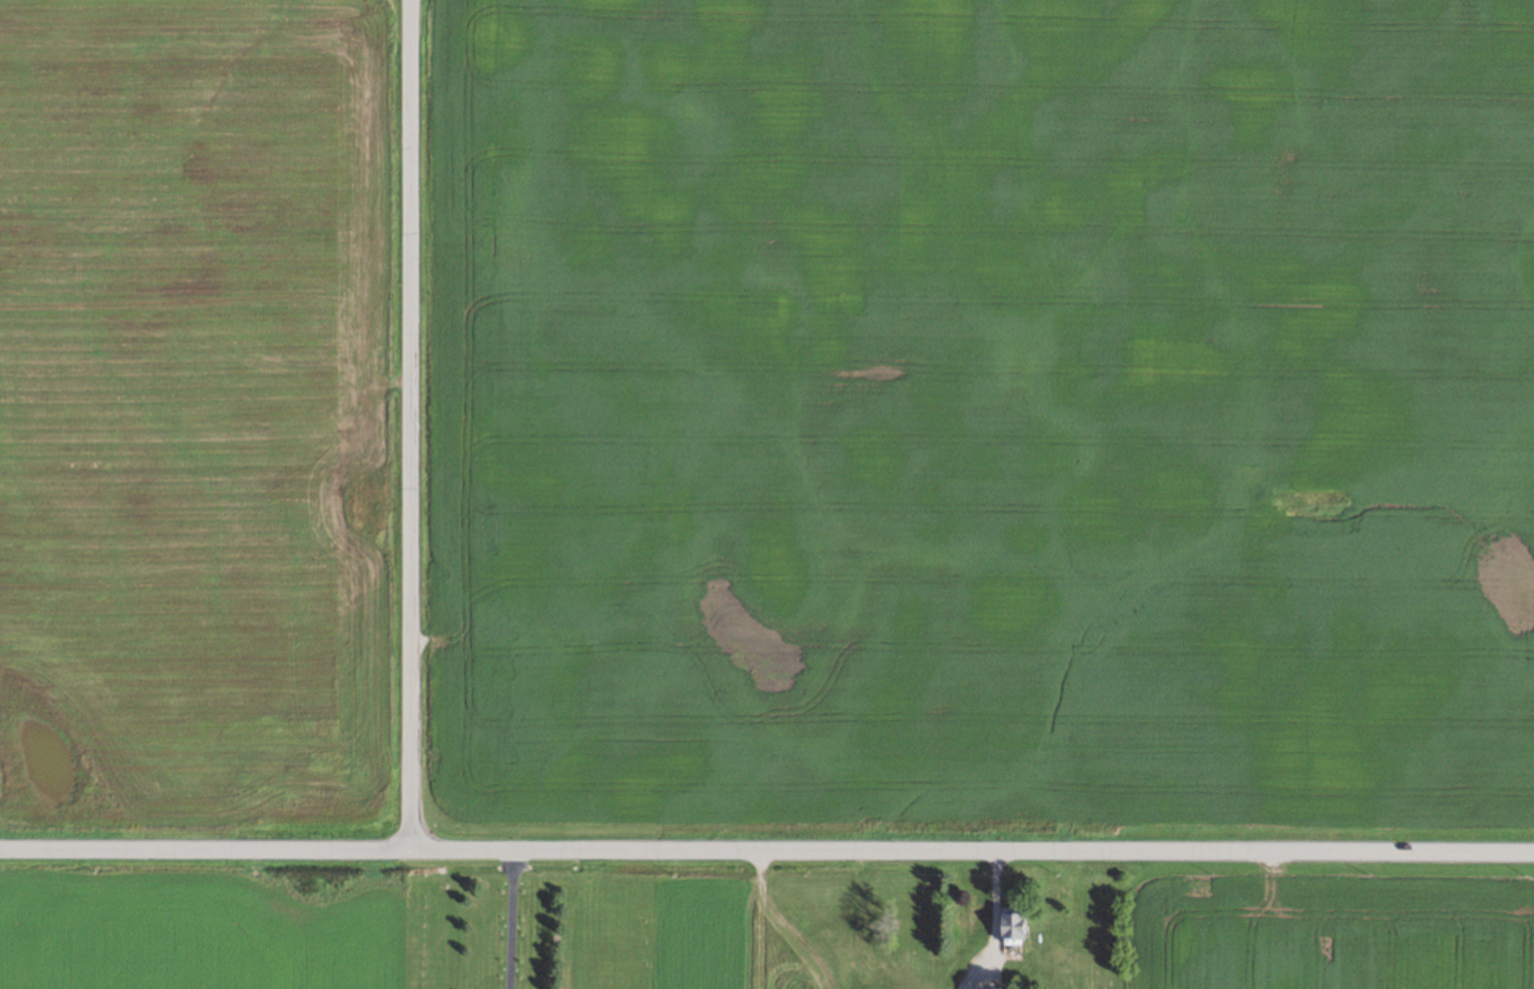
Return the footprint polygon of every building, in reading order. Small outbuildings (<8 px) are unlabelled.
[(1024,909),(1002,909),(1002,942),(1024,942),(1024,909)]
